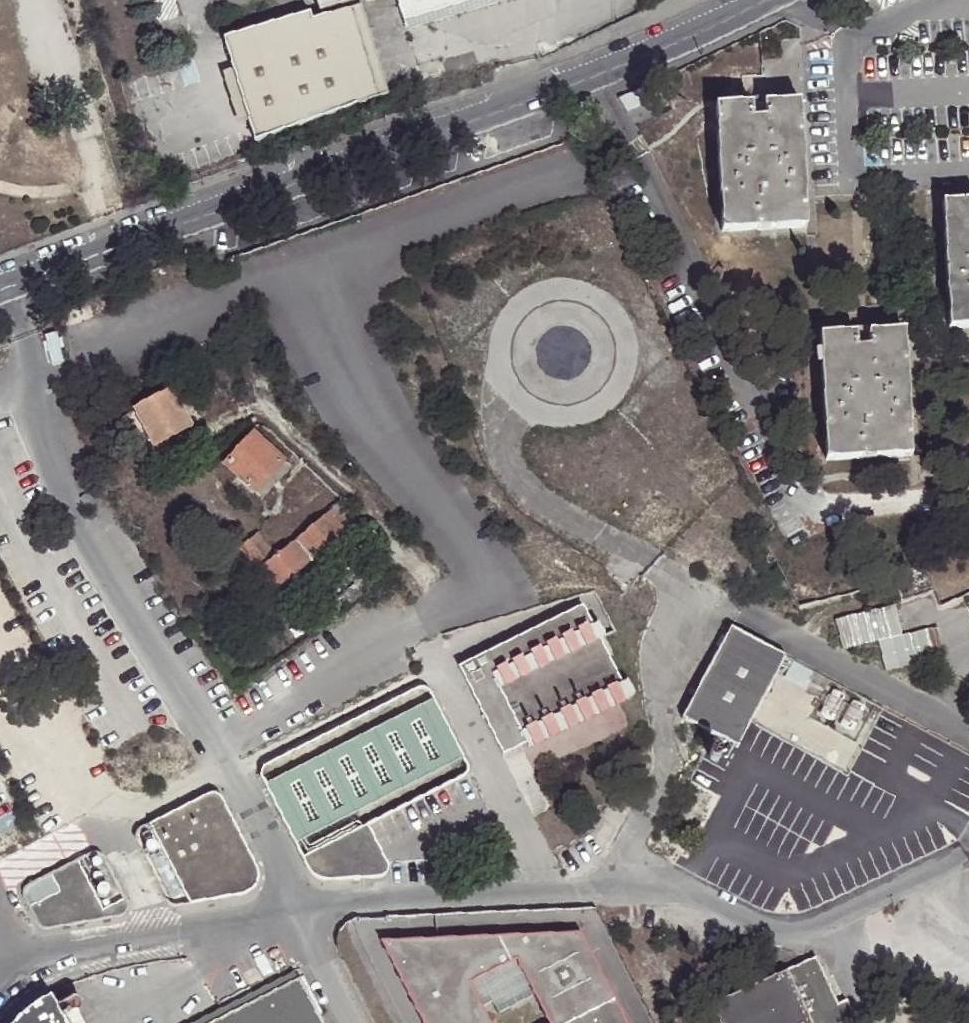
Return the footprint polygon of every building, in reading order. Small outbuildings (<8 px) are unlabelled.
[(316,16),(344,9),(344,10),(379,0),(311,0),(316,16)] [(400,30),(499,0),(390,0),(400,30)] [(400,30),(403,40),(529,0),(499,0),(400,30)] [(357,15),(328,24),(356,115),(384,104),(357,15)] [(356,115),(328,24),(307,31),(305,22),(219,50),(228,80),(245,131),(250,152),(356,115)] [(245,131),(228,80),(217,83),(233,135),(245,131)] [(752,118),(751,103),(715,104),(722,230),(807,226),(800,100),(764,102),(764,116),(752,118)] [(764,102),(751,103),(752,118),(764,116),(764,102)] [(942,201),(949,327),(968,325),(968,199),(942,201)] [(856,345),(856,331),(820,334),(825,458),(910,454),(903,330),(868,332),(869,346),(856,345)] [(868,332),(856,331),(856,345),(869,346),(868,332)] [(132,405),(151,443),(186,424),(167,387),(132,405)] [(222,462),(250,489),(279,459),(251,433),(222,462)] [(279,459),(250,489),(259,496),(287,466),(279,459)] [(352,512),(339,498),(326,508),(344,530),(357,520),(352,512)] [(272,551),(254,568),(270,587),(288,573),(344,530),(326,508),(272,551)] [(239,547),(254,568),(272,551),(257,531),(239,547)] [(302,590),(288,573),(270,587),(283,606),(302,590)] [(576,604),(453,668),(499,756),(521,744),(524,749),(630,692),(623,679),(617,682),(576,604)] [(892,605),(834,624),(843,653),(878,642),(888,673),(946,654),(936,623),(901,635),(892,605)] [(724,620),(678,714),(734,741),(780,648),(724,620)] [(259,778),(259,781),(306,873),(309,877),(313,879),(316,881),(319,883),(323,883),(379,879),(383,877),(385,874),(386,872),(385,869),(385,867),(365,828),(459,779),(461,777),(463,775),(464,773),(464,770),(464,766),(426,694),(424,691),(421,690),(417,689),(414,690),(263,769),(260,771),(259,774),(259,778)] [(135,842),(135,845),(166,904),(168,907),(170,908),(171,909),(174,909),(175,909),(242,897),(245,896),(249,894),(252,892),(254,888),(256,884),(257,879),(256,876),(256,873),(219,801),(217,799),(215,798),(213,797),(210,797),(206,798),(139,833),(137,835),(136,837),(135,839),(135,842)] [(24,900),(24,902),(37,928),(39,930),(41,932),(43,933),(46,933),(117,921),(121,919),(122,917),(124,914),(124,912),(125,909),(124,907),(101,862),(99,860),(97,859),(94,858),(92,858),(89,859),(29,890),(26,891),(24,895),(24,897),(24,900)] [(577,931),(376,942),(418,1022),(489,1022),(468,983),(512,960),(544,1022),(624,1022),(577,931)] [(814,961),(785,974),(808,1022),(850,1022),(852,1022),(844,1004),(835,1008),(814,961)] [(785,974),(709,1009),(715,1022),(808,1022),(785,974)] [(298,978),(209,1022),(321,1022),(298,978)] [(56,1003),(41,1012),(27,1022),(66,1022),(56,1003)]
